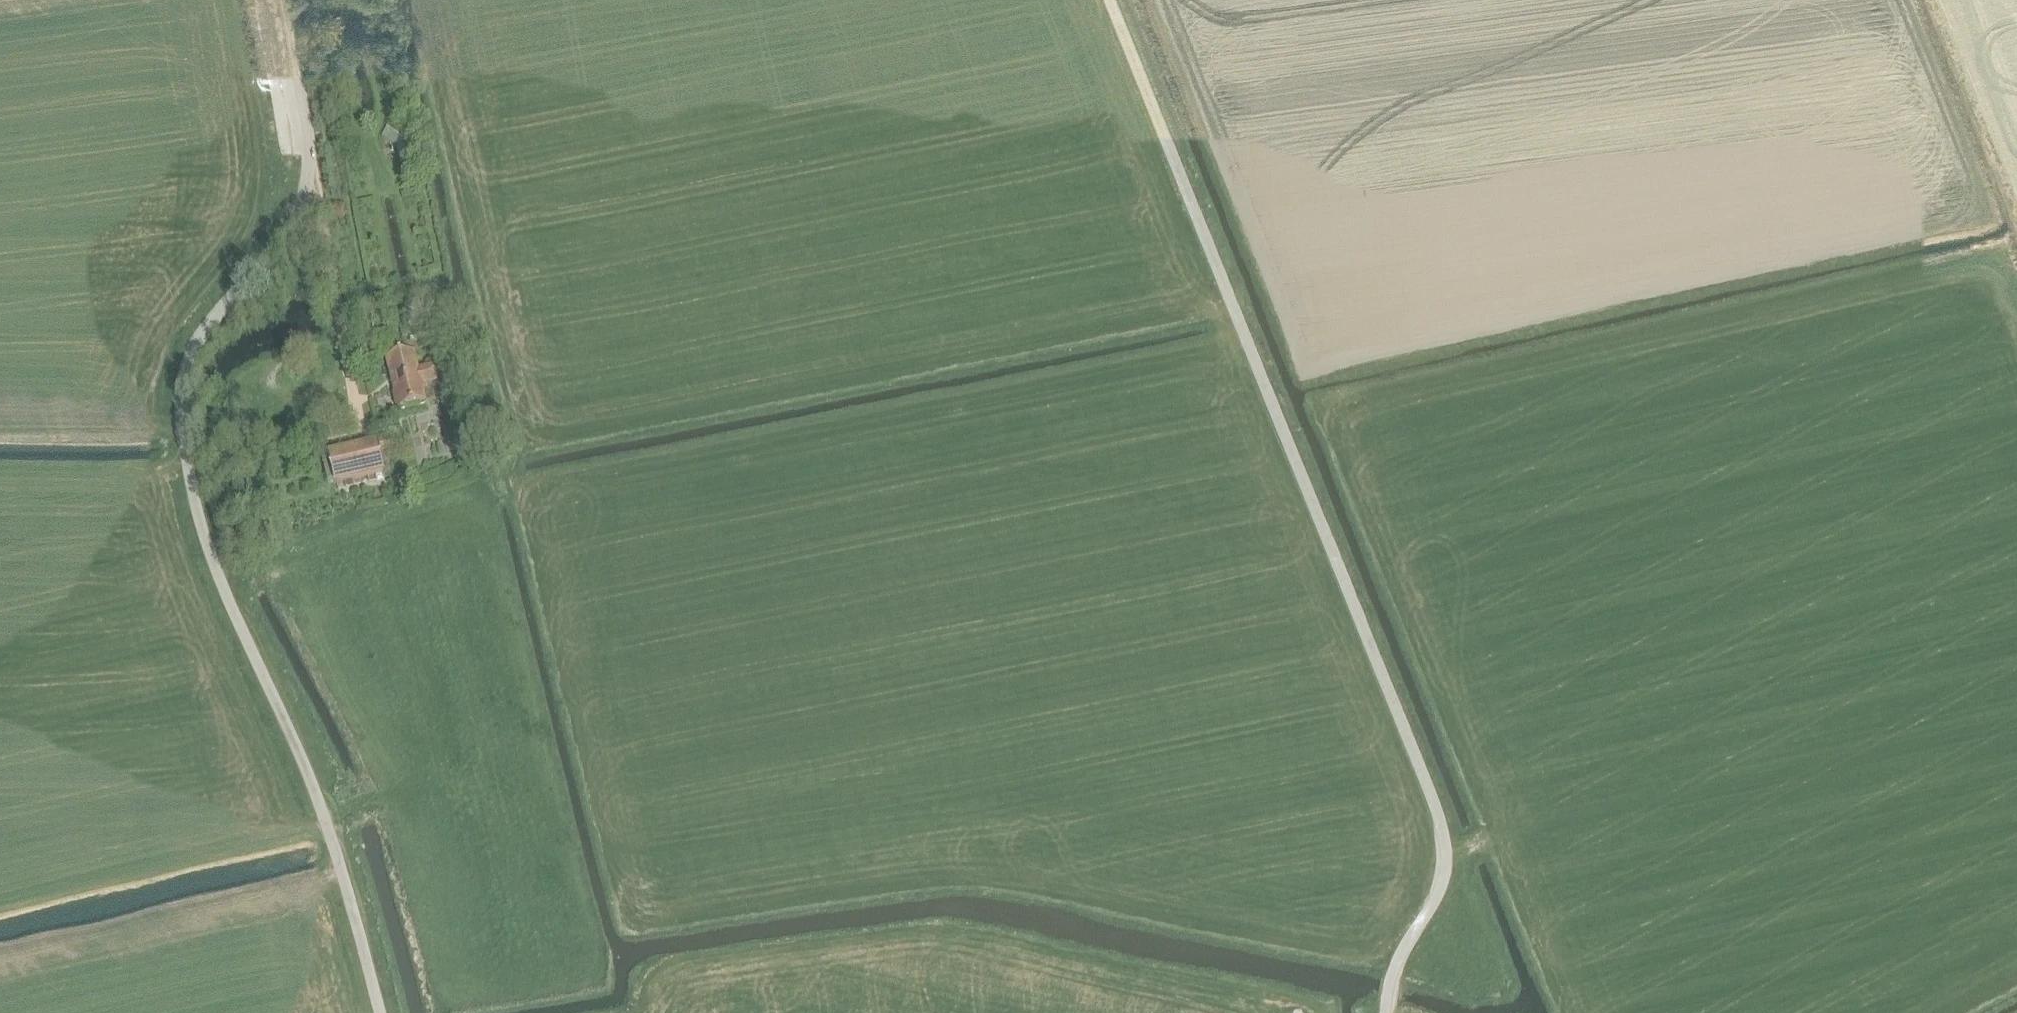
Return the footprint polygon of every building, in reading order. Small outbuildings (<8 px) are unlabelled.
[(421,386),(437,382),(433,364),(418,368),(415,353),(386,360),(398,408),(425,402),(421,386)] [(393,459),(391,448),(389,439),(329,452),(335,481),(382,470),(380,462),(393,459)]
